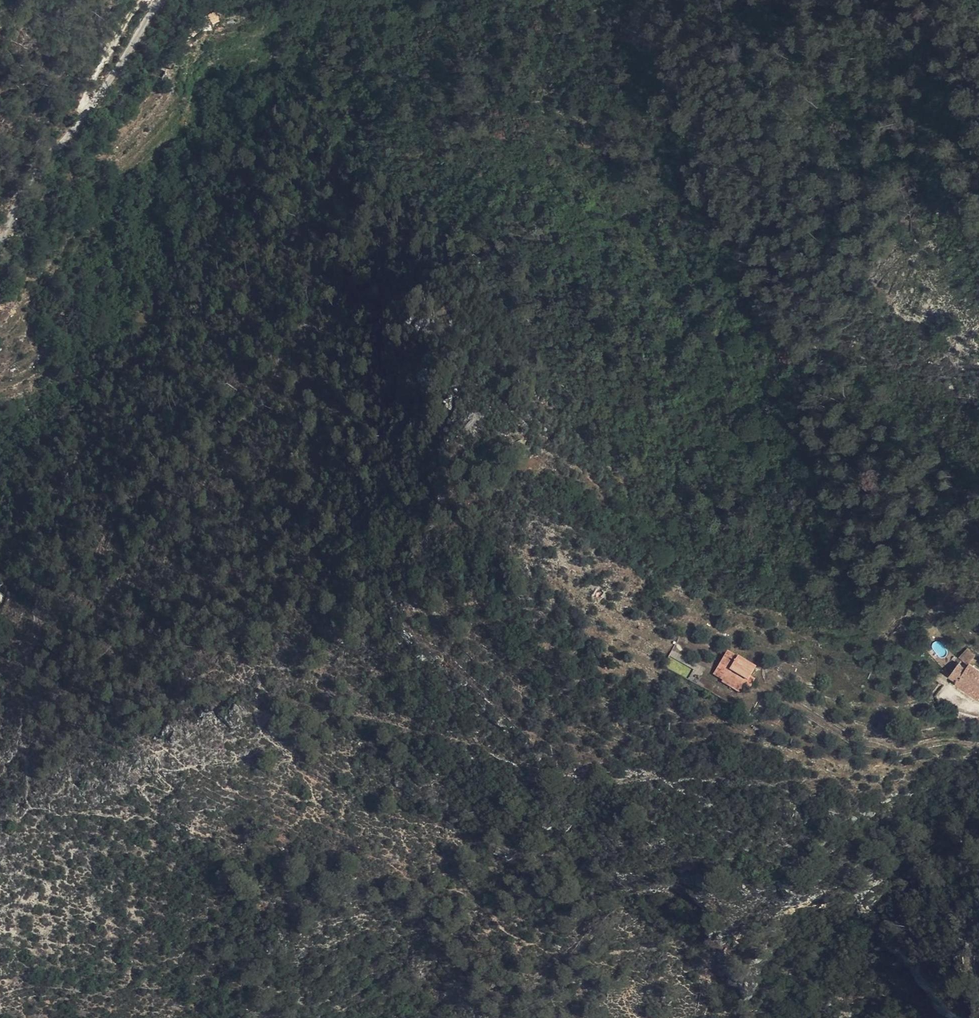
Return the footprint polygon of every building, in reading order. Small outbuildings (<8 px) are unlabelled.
[(209,11),(213,17),(225,16),(225,19),(233,18),(232,8),(214,9),(209,11)] [(209,11),(197,19),(203,26),(213,17),(209,11)] [(978,669),(978,658),(974,654),(969,663),(978,670),(978,669)] [(740,660),(733,672),(742,678),(749,666),(740,660)] [(760,689),(763,685),(768,676),(749,666),(742,678),(760,689)] [(733,672),(726,682),(736,689),(742,678),(733,672)] [(967,692),(978,698),(978,674),(978,676),(970,672),(962,685),(969,688),(967,692)] [(763,685),(760,689),(742,678),(736,689),(735,691),(752,701),(757,695),(761,697),(767,687),(763,685)]
